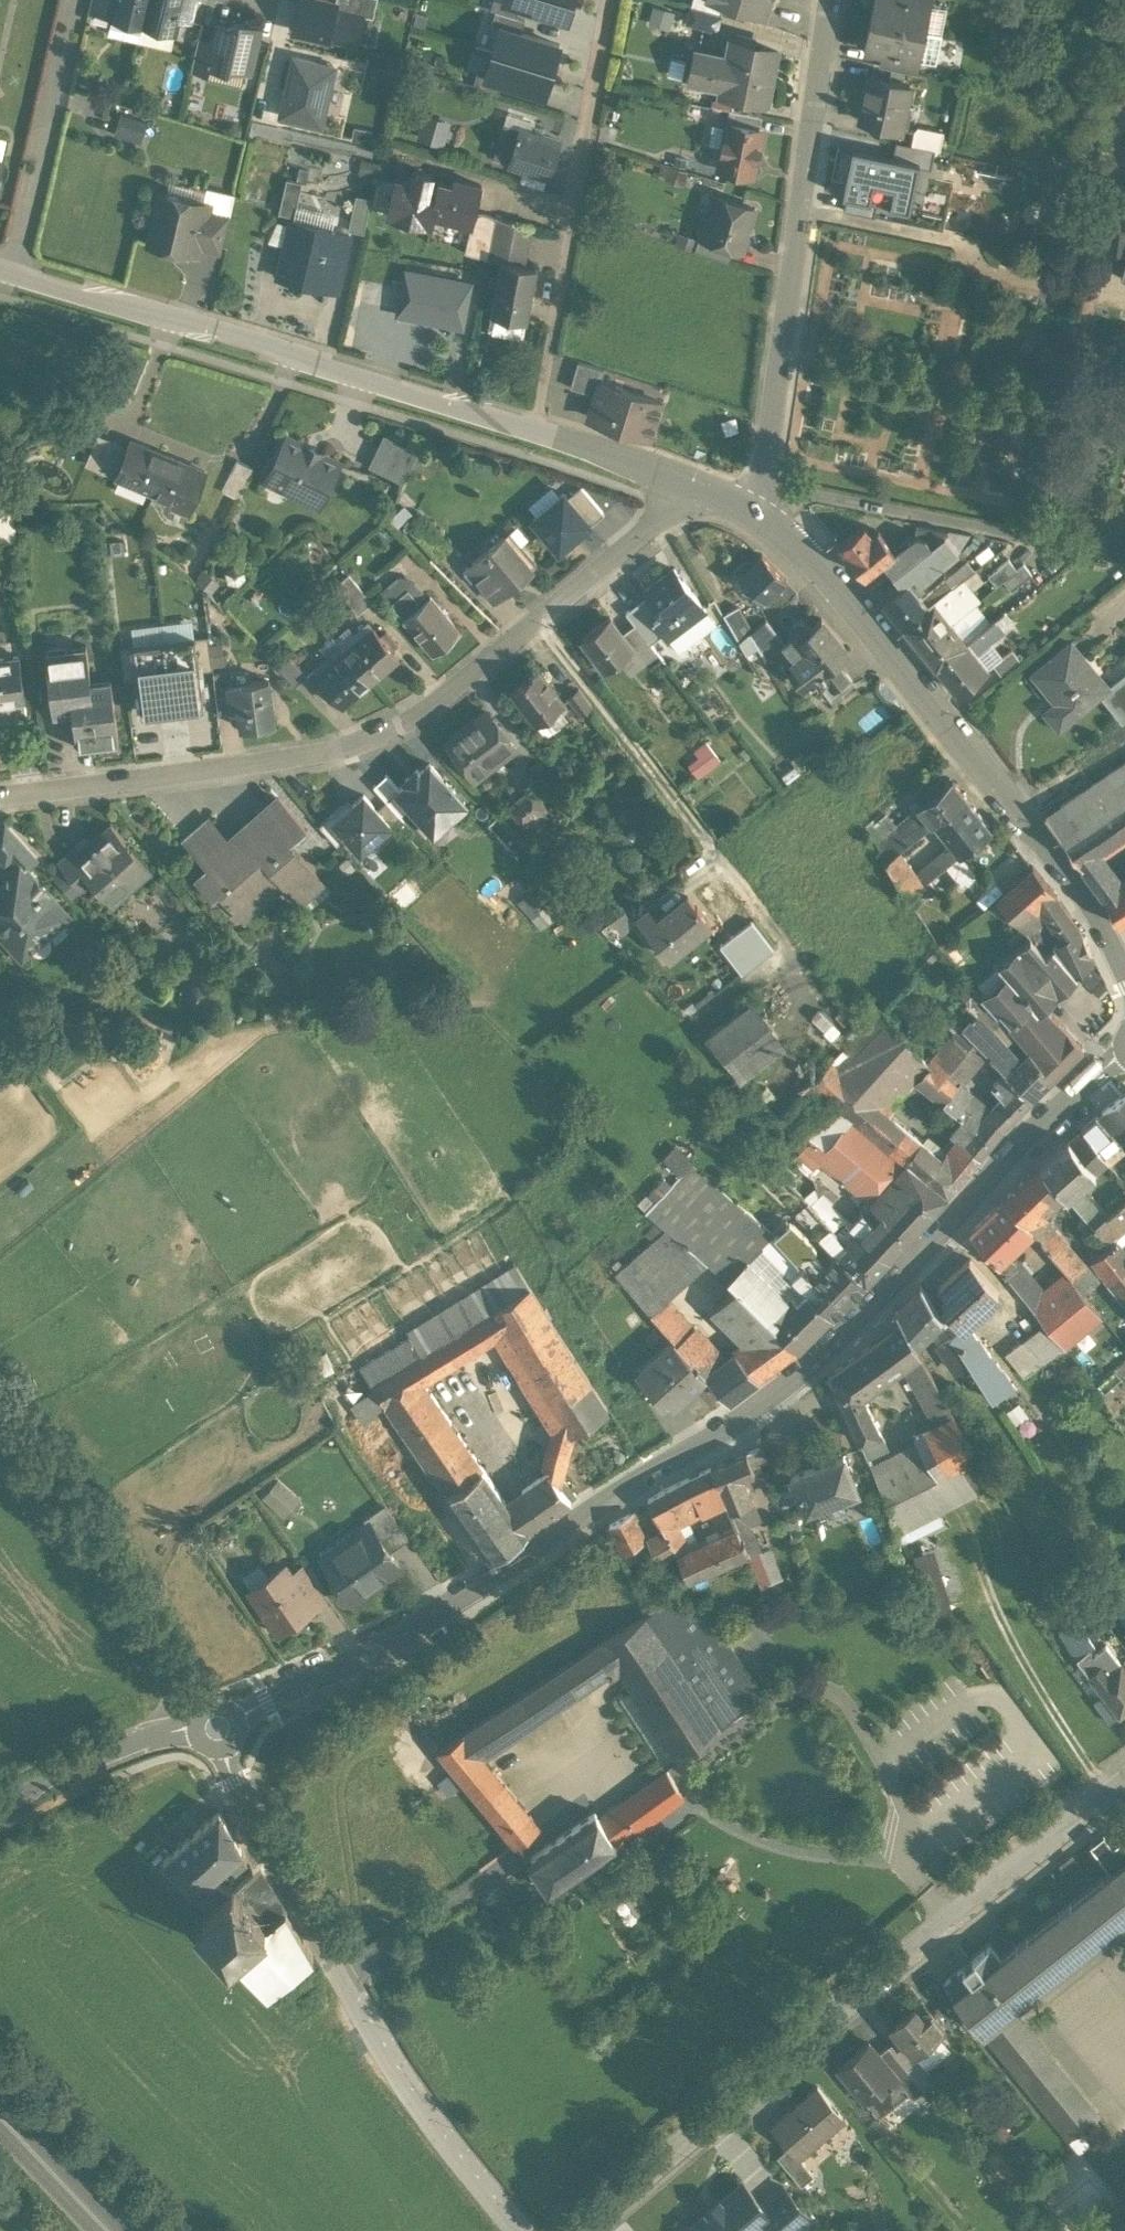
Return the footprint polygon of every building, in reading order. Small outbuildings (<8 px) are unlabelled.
[(89,10),(112,16),(116,0),(91,0),(89,10)] [(112,16),(112,17),(143,24),(149,0),(116,0),(112,16)] [(143,24),(175,32),(178,17),(182,0),(149,0),(143,24)] [(178,17),(193,21),(198,0),(182,0),(178,17)] [(330,0),(300,0),(293,30),(355,44),(363,14),(363,12),(335,5),(336,1),(335,1),(330,0)] [(335,1),(336,1),(335,5),(363,12),(363,14),(373,16),(376,0),(336,0),(335,1)] [(515,18),(519,6),(503,1),(501,0),(495,0),(492,11),(515,18)] [(503,1),(567,20),(573,0),(504,0),(503,1)] [(691,7),(721,15),(724,1),(720,0),(692,0),(691,7)] [(724,1),(765,14),(769,0),(720,0),(724,1)] [(912,0),(876,0),(871,21),(922,31),(928,3),(912,0)] [(656,5),(653,22),(675,25),(677,8),(656,5)] [(721,15),(691,7),(686,23),(716,31),(721,15)] [(492,25),(521,34),(525,21),(515,18),(496,12),(492,25)] [(229,24),(217,21),(212,42),(206,66),(227,71),(232,69),(250,73),(261,27),(235,20),(229,24)] [(922,31),(871,21),(866,49),(884,53),(884,52),(917,59),(922,31)] [(500,27),(493,51),(551,69),(559,45),(521,34),(500,27)] [(754,41),(729,36),(726,54),(694,48),(687,80),(719,87),(718,94),(763,102),(767,103),(777,51),(753,47),(754,41)] [(206,66),(212,42),(199,39),(192,70),(204,73),(206,66)] [(544,94),(551,69),(493,51),(486,76),(503,81),(544,94)] [(917,59),(884,52),(884,53),(882,66),(914,72),(917,59)] [(335,67),(294,58),(281,115),(323,124),(335,67)] [(499,94),(503,81),(486,76),(477,73),(473,86),(499,94)] [(909,85),(868,77),(859,120),(900,129),(909,85)] [(763,102),(733,97),(731,110),(760,116),(763,102)] [(760,116),(731,110),(729,123),(758,129),(761,116),(760,116)] [(449,143),(456,119),(428,111),(421,135),(449,143)] [(147,122),(121,115),(115,135),(140,143),(147,122)] [(729,123),(727,123),(718,166),(735,169),(734,171),(753,175),(762,130),(758,129),(729,123)] [(544,129),(534,126),(532,132),(521,128),(521,129),(504,124),(493,158),(510,164),(509,164),(523,169),(547,176),(558,140),(542,135),(544,129)] [(943,131),(917,126),(914,130),(911,144),(934,149),(939,150),(943,131)] [(911,144),(896,141),(893,156),(919,161),(918,166),(930,168),(934,149),(911,144)] [(918,166),(919,161),(893,156),(852,147),(844,187),(872,193),(870,201),(877,203),(909,210),(918,166)] [(308,171),(299,169),(296,181),(301,182),(306,183),(308,171)] [(547,176),(523,169),(519,181),(543,189),(547,176)] [(432,215),(436,190),(428,188),(431,175),(415,171),(412,184),(396,180),(395,182),(388,211),(387,215),(430,225),(432,215)] [(395,182),(378,178),(371,207),(388,211),(395,182)] [(296,181),(286,179),(278,213),(294,217),(301,182),(296,181)] [(436,190),(432,215),(450,220),(452,213),(472,218),(473,218),(475,211),(481,186),(453,180),(452,185),(438,182),(436,190)] [(179,198),(166,194),(158,199),(148,242),(191,252),(193,246),(201,209),(202,207),(183,203),(179,198)] [(371,198),(356,195),(348,229),(363,233),(371,198)] [(870,201),(847,196),(844,210),(874,216),(877,203),(870,201)] [(754,209),(719,198),(715,213),(709,216),(703,237),(703,238),(734,247),(742,250),(754,209)] [(229,216),(201,209),(193,246),(221,252),(229,216)] [(496,217),(475,211),(473,218),(472,218),(464,253),(488,260),(496,217)] [(530,227),(496,217),(488,260),(501,262),(501,261),(523,265),(530,227)] [(348,235),(291,222),(278,276),(302,282),(306,277),(337,284),(348,235)] [(1121,226),(1116,254),(1124,256),(1124,227),(1121,226)] [(734,247),(703,238),(703,237),(698,239),(694,251),(730,262),(734,247)] [(523,265),(501,261),(501,262),(498,277),(532,284),(536,268),(523,265)] [(399,314),(463,327),(471,285),(407,273),(399,314)] [(532,284),(498,277),(491,313),(526,319),(532,284)] [(526,319),(491,313),(488,330),(522,337),(526,319)] [(603,370),(577,362),(570,387),(594,395),(599,382),(603,370)] [(599,382),(594,395),(593,400),(599,402),(594,418),(610,423),(612,427),(625,431),(629,428),(651,435),(662,402),(599,382)] [(418,452),(388,437),(373,468),(403,482),(418,452)] [(339,463),(288,438),(267,480),(291,492),(292,489),(305,495),(318,490),(323,481),(329,484),(339,463)] [(114,440),(101,471),(116,477),(129,447),(114,440)] [(153,451),(132,442),(133,441),(131,441),(129,447),(116,477),(154,493),(169,457),(153,450),(153,451)] [(187,465),(169,457),(154,493),(174,501),(175,498),(190,505),(204,471),(187,464),(187,465)] [(237,460),(222,491),(237,498),(252,468),(237,460)] [(582,489),(569,500),(590,525),(603,513),(582,489)] [(531,520),(558,551),(590,525),(569,500),(563,493),(531,520)] [(0,494),(0,526),(1,539),(18,538),(16,494),(0,494)] [(449,548),(417,513),(404,525),(436,560),(449,548)] [(871,535),(863,526),(839,545),(847,555),(846,556),(863,577),(882,562),(892,575),(930,545),(924,538),(915,534),(894,551),(877,530),(871,535)] [(930,545),(892,575),(901,586),(882,601),(902,626),(903,626),(927,605),(922,599),(917,592),(923,587),(920,582),(957,550),(944,534),(930,545)] [(504,537),(472,564),(481,575),(475,580),(494,602),(537,566),(521,547),(516,551),(504,537)] [(761,556),(740,577),(747,585),(743,589),(752,598),(751,599),(759,607),(785,581),(761,556)] [(1008,558),(987,575),(995,585),(1002,579),(1016,568),(1008,558)] [(967,560),(944,579),(951,587),(961,579),(974,569),(967,560)] [(1016,568),(1002,579),(1010,590),(1031,573),(1023,563),(1016,568)] [(705,610),(672,569),(644,591),(661,613),(653,620),(668,639),(705,610)] [(371,602),(349,576),(335,587),(358,614),(371,602)] [(944,579),(927,594),(927,595),(922,599),(927,605),(933,600),(951,587),(944,579)] [(951,587),(933,600),(949,621),(960,613),(972,603),(977,600),(961,579),(951,587)] [(407,589),(390,603),(431,654),(458,632),(430,598),(421,605),(407,589)] [(927,605),(903,626),(918,646),(949,621),(933,600),(927,605)] [(972,603),(960,613),(971,626),(983,617),(972,603)] [(752,631),(738,606),(723,615),(739,642),(749,633),(752,631)] [(960,613),(949,621),(966,641),(976,633),(971,626),(960,613)] [(983,617),(971,626),(976,633),(988,623),(983,617)] [(609,619),(580,642),(603,672),(618,661),(632,651),(633,650),(621,634),(609,619)] [(976,633),(966,641),(973,651),(980,645),(982,648),(1004,631),(994,619),(988,623),(976,633)] [(752,631),(749,633),(757,646),(761,653),(774,646),(766,636),(773,630),(765,621),(752,631)] [(949,621),(918,646),(934,666),(966,641),(949,621)] [(821,623),(798,641),(795,636),(783,645),(791,655),(788,657),(795,666),(790,670),(802,685),(834,661),(845,652),(821,623)] [(657,654),(634,624),(621,634),(633,650),(632,651),(642,665),(643,665),(657,654)] [(380,636),(373,628),(344,653),(369,682),(398,658),(390,648),(395,644),(384,632),(380,636)] [(757,646),(749,633),(739,642),(745,653),(757,646)] [(208,638),(196,639),(200,672),(212,670),(208,638)] [(200,672),(196,639),(134,646),(138,679),(143,717),(204,709),(200,672)] [(966,641),(934,666),(956,694),(988,669),(973,651),(966,641)] [(1107,686),(1070,642),(1033,673),(1056,701),(1045,711),(1058,727),(1096,696),(1099,694),(1107,686)] [(111,679),(90,682),(86,646),(44,651),(52,716),(72,713),(77,749),(119,744),(111,679)] [(125,681),(138,679),(134,646),(120,648),(125,681)] [(1011,650),(992,665),(1000,675),(1019,660),(1011,650)] [(632,651),(618,661),(629,675),(642,665),(632,651)] [(344,653),(316,677),(323,685),(318,689),(329,701),(333,697),(341,706),(369,682),(344,653)] [(0,658),(0,721),(27,717),(19,655),(0,658)] [(306,676),(286,655),(275,666),(295,687),(306,676)] [(844,674),(834,661),(820,672),(830,685),(844,674)] [(228,683),(226,672),(212,674),(217,714),(231,712),(228,692),(229,692),(228,683)] [(540,672),(511,694),(535,726),(564,704),(540,672)] [(844,674),(830,685),(820,672),(810,680),(829,705),(854,686),(844,674)] [(1107,686),(1099,694),(1121,721),(1124,718),(1124,672),(1107,686)] [(268,681),(244,684),(245,690),(229,692),(228,692),(231,712),(231,713),(238,712),(241,729),(274,725),(268,681)] [(592,707),(579,690),(568,698),(581,715),(592,707)] [(487,712),(448,743),(475,778),(514,747),(487,712)] [(702,777),(726,760),(710,739),(687,756),(702,777)] [(1044,817),(1078,864),(1094,853),(1097,858),(1101,855),(1124,838),(1124,763),(1044,817)] [(408,784),(399,792),(412,806),(435,832),(465,805),(429,765),(420,774),(417,770),(405,781),(408,784)] [(400,816),(412,806),(399,792),(386,777),(374,787),(388,802),(400,816)] [(939,793),(935,787),(926,795),(930,800),(918,811),(921,815),(898,833),(897,835),(906,846),(932,824),(963,799),(951,784),(939,793)] [(532,790),(509,808),(523,827),(546,809),(532,790)] [(341,807),(319,826),(337,846),(346,837),(360,853),(390,826),(377,812),(364,797),(346,812),(341,807)] [(963,799),(932,824),(951,847),(915,875),(923,887),(928,882),(946,868),(960,857),(990,832),(963,799)] [(278,800),(227,845),(208,824),(184,845),(209,873),(198,883),(213,900),(220,894),(243,921),(283,885),(300,904),(325,881),(294,847),(289,851),(286,847),(305,830),(278,800)] [(388,802),(377,812),(390,826),(404,842),(415,833),(400,816),(388,802)] [(898,833),(884,816),(866,831),(885,863),(898,852),(906,846),(897,835),(898,833)] [(5,826),(0,830),(0,859),(4,864),(11,858),(17,865),(20,863),(26,869),(36,860),(5,826)] [(111,826),(86,848),(87,850),(80,857),(78,859),(96,878),(91,882),(105,898),(124,882),(128,887),(149,869),(111,826)] [(668,836),(659,843),(665,850),(674,843),(668,836)] [(80,857),(73,850),(57,864),(81,891),(91,882),(96,878),(78,859),(80,857)] [(909,867),(898,852),(885,863),(907,900),(910,897),(923,887),(915,875),(909,867)] [(1094,853),(1078,864),(1093,884),(1108,873),(1102,864),(1101,862),(1097,858),(1094,853)] [(968,867),(960,857),(946,868),(954,878),(968,867)] [(20,863),(17,865),(0,881),(0,932),(2,933),(7,933),(11,930),(16,936),(8,944),(19,956),(32,945),(32,941),(33,938),(35,936),(38,934),(41,934),(44,935),(47,937),(68,918),(45,893),(47,892),(26,869),(20,863)] [(1069,916),(1053,893),(1033,869),(1018,882),(1038,908),(1046,917),(1047,917),(1055,928),(1069,916)] [(1108,873),(1093,884),(1104,900),(1120,889),(1108,873)] [(936,893),(928,882),(923,887),(910,897),(919,907),(936,893)] [(1038,908),(1018,882),(997,901),(1017,924),(1029,937),(1045,954),(1054,947),(1053,946),(1054,944),(1053,941),(1041,928),(1039,929),(1028,917),(1038,908)] [(1104,900),(1117,927),(1124,921),(1124,885),(1120,889),(1104,900)] [(519,904),(541,928),(555,916),(533,892),(519,904)] [(688,897),(657,921),(649,911),(637,920),(667,957),(710,922),(697,907),(696,907),(688,897)] [(624,911),(600,929),(611,941),(633,924),(624,911)] [(1069,916),(1055,928),(1064,938),(1078,929),(1069,916)] [(742,975),(773,951),(750,921),(719,945),(742,975)] [(1054,944),(1053,946),(1061,956),(1075,974),(1094,963),(1078,929),(1064,938),(1054,944)] [(1045,954),(1029,937),(997,966),(1006,976),(1007,975),(1028,999),(1030,996),(1029,994),(1057,970),(1052,964),(1061,956),(1054,947),(1045,954)] [(1061,956),(1052,964),(1057,970),(1029,994),(1030,996),(1028,999),(1033,1005),(1035,1003),(1041,1009),(1078,977),(1075,974),(1061,956)] [(1028,999),(1007,975),(1006,976),(982,1000),(987,1005),(997,1016),(999,1014),(1005,1021),(1011,1028),(1033,1005),(1028,999)] [(842,1042),(853,1031),(843,1022),(850,1015),(834,999),(817,1016),(842,1042)] [(783,1043),(750,1001),(705,1036),(738,1078),(783,1043)] [(1041,1009),(1035,1003),(1033,1005),(1011,1028),(1029,1049),(1027,1051),(1028,1052),(1052,1079),(1082,1049),(1041,1009)] [(997,1016),(987,1005),(975,1018),(990,1034),(1005,1021),(999,1014),(997,1016)] [(879,1009),(811,1084),(833,1103),(870,1133),(888,1114),(890,1115),(902,1102),(900,1101),(916,1082),(929,1065),(879,1009)] [(990,1034),(975,1018),(967,1026),(965,1024),(961,1028),(974,1041),(986,1053),(1006,1075),(1015,1084),(1031,1100),(1052,1079),(1028,1052),(1018,1063),(990,1034)] [(961,1028),(952,1037),(953,1038),(953,1037),(966,1050),(974,1041),(961,1028)] [(953,1038),(930,1065),(929,1065),(916,1082),(943,1104),(956,1087),(943,1076),(966,1050),(953,1037),(953,1038)] [(966,1050),(943,1076),(956,1087),(986,1053),(974,1041),(966,1050)] [(1015,1084),(1006,1075),(994,1088),(1003,1097),(987,1113),(1002,1129),(1031,1100),(1015,1084)] [(987,1113),(956,1087),(943,1104),(961,1118),(975,1129),(963,1143),(980,1157),(1002,1129),(987,1113)] [(1102,1113),(1124,1140),(1124,1096),(1102,1113)] [(870,1133),(833,1103),(804,1137),(810,1143),(794,1161),(809,1176),(820,1165),(870,1206),(862,1215),(861,1214),(850,1227),(858,1234),(889,1260),(946,1197),(870,1133)] [(890,1115),(888,1114),(870,1133),(946,1197),(947,1197),(980,1157),(963,1143),(962,1145),(957,1140),(942,1160),(890,1115)] [(975,1129),(961,1118),(952,1130),(951,1134),(957,1140),(962,1145),(963,1143),(975,1129)] [(1102,1127),(1088,1140),(1098,1151),(1112,1138),(1102,1127)] [(1081,1132),(1068,1143),(1094,1173),(1107,1162),(1098,1151),(1088,1140),(1081,1132)] [(1112,1138),(1098,1151),(1107,1162),(1115,1155),(1122,1149),(1112,1138)] [(1068,1143),(1039,1167),(1060,1191),(1093,1229),(1104,1220),(1080,1194),(1073,1190),(1094,1173),(1068,1143)] [(1115,1155),(1118,1159),(1124,1153),(1124,1152),(1122,1149),(1115,1155)] [(763,1251),(704,1196),(715,1186),(691,1164),(670,1186),(655,1202),(645,1213),(666,1231),(707,1266),(727,1283),(747,1263),(748,1265),(763,1251)] [(1060,1191),(1039,1167),(1027,1177),(1044,1194),(1049,1202),(1060,1191)] [(1027,1177),(1003,1201),(1026,1226),(1034,1217),(1049,1202),(1044,1194),(1027,1177)] [(663,1179),(648,1195),(655,1202),(670,1186),(663,1179)] [(832,1204),(822,1195),(818,1199),(829,1208),(832,1204)] [(818,1199),(809,1208),(819,1218),(829,1208),(818,1199)] [(1003,1201),(970,1235),(1004,1274),(1015,1265),(1013,1263),(1007,1256),(1032,1232),(1026,1226),(1003,1201)] [(1093,1229),(1109,1247),(1115,1242),(1113,1239),(1124,1229),(1124,1201),(1104,1220),(1093,1229)] [(829,1208),(819,1218),(833,1235),(834,1235),(846,1223),(829,1208)] [(1086,1266),(1034,1217),(1026,1226),(1032,1232),(1040,1242),(1053,1258),(1070,1278),(1071,1279),(1086,1266)] [(666,1231),(614,1276),(650,1317),(667,1302),(707,1266),(666,1231)] [(845,1248),(837,1257),(849,1268),(848,1269),(866,1285),(889,1260),(858,1234),(845,1248)] [(837,1282),(830,1275),(828,1276),(807,1253),(811,1249),(796,1235),(790,1236),(780,1247),(803,1272),(824,1295),(815,1304),(831,1321),(832,1321),(866,1285),(848,1269),(837,1282)] [(833,1235),(824,1245),(837,1257),(845,1248),(834,1235),(833,1235)] [(1090,1262),(1124,1305),(1124,1253),(1115,1242),(1109,1247),(1090,1262)] [(1031,1273),(1022,1262),(1019,1264),(1016,1261),(1013,1263),(1015,1265),(1004,1274),(1031,1308),(1046,1297),(1028,1276),(1031,1273)] [(748,1265),(747,1263),(727,1283),(737,1293),(766,1322),(787,1303),(748,1265)] [(968,1264),(939,1291),(950,1302),(943,1308),(954,1320),(945,1328),(951,1337),(961,1328),(962,1329),(965,1326),(977,1315),(976,1313),(996,1294),(968,1264)] [(516,1267),(407,1333),(409,1337),(420,1354),(493,1310),(529,1287),(516,1267)] [(824,1295),(803,1272),(792,1282),(807,1296),(815,1304),(824,1295)] [(1046,1297),(1031,1308),(1044,1323),(1063,1347),(1100,1316),(1071,1279),(1070,1278),(1046,1297)] [(608,1414),(529,1287),(493,1310),(507,1333),(557,1415),(557,1416),(570,1435),(573,1436),(575,1434),(608,1414)] [(920,1290),(895,1316),(901,1325),(915,1349),(936,1329),(944,1341),(951,1337),(945,1328),(944,1326),(920,1290)] [(766,1322),(737,1293),(715,1312),(748,1347),(736,1356),(759,1384),(798,1355),(766,1322)] [(797,1305),(792,1299),(787,1303),(766,1322),(798,1355),(831,1321),(815,1304),(807,1296),(797,1305)] [(693,1332),(667,1302),(650,1317),(674,1344),(676,1346),(693,1332)] [(420,1354),(371,1385),(386,1407),(422,1385),(507,1333),(493,1310),(420,1354)] [(1044,1323),(1020,1342),(1040,1366),(1063,1347),(1044,1323)] [(901,1325),(872,1347),(882,1369),(898,1361),(902,1367),(920,1358),(915,1349),(901,1325)] [(965,1326),(962,1329),(961,1328),(951,1337),(970,1367),(987,1354),(965,1326)] [(722,1366),(693,1332),(676,1346),(704,1378),(722,1366)] [(409,1337),(359,1368),(371,1385),(420,1354),(409,1337)] [(970,1367),(951,1337),(944,1341),(939,1345),(958,1374),(970,1367)] [(674,1344),(638,1375),(661,1401),(666,1396),(675,1407),(705,1379),(704,1378),(676,1346),(674,1344)] [(872,1347),(830,1380),(861,1448),(874,1441),(880,1439),(862,1403),(888,1381),(882,1369),(872,1347)] [(987,1354),(970,1367),(982,1386),(991,1400),(1012,1385),(987,1354)] [(722,1366),(704,1378),(705,1379),(729,1406),(759,1384),(736,1356),(722,1366)] [(920,1358),(902,1367),(927,1415),(946,1404),(920,1358)] [(1114,1369),(1124,1382),(1124,1360),(1114,1369)] [(970,1367),(958,1374),(969,1392),(982,1386),(970,1367)] [(422,1385),(386,1407),(446,1494),(482,1470),(422,1385)] [(946,1404),(927,1415),(935,1431),(955,1420),(946,1404)] [(557,1416),(547,1437),(541,1467),(549,1470),(548,1475),(559,1489),(561,1481),(575,1434),(573,1436),(570,1435),(557,1416)] [(935,1431),(916,1442),(920,1449),(886,1468),(872,1475),(885,1507),(902,1498),(976,1458),(955,1420),(935,1431)] [(976,1458),(902,1498),(918,1526),(980,1492),(991,1486),(976,1458)] [(881,1459),(868,1466),(872,1475),(886,1468),(881,1459)] [(746,1461),(712,1474),(724,1507),(728,1517),(751,1508),(742,1485),(754,1480),(746,1461)] [(843,1462),(790,1484),(805,1519),(825,1510),(827,1516),(842,1510),(840,1504),(858,1496),(843,1462)] [(506,1505),(482,1470),(446,1494),(492,1559),(527,1535),(506,1505)] [(724,1507),(712,1474),(699,1479),(688,1485),(703,1517),(724,1507)] [(548,1475),(506,1505),(527,1535),(577,1502),(561,1481),(559,1489),(548,1475)] [(288,1514),(304,1497),(282,1477),(266,1494),(288,1514)] [(688,1485),(663,1496),(648,1506),(664,1537),(665,1536),(666,1539),(680,1536),(680,1537),(689,1532),(686,1526),(703,1517),(688,1485)] [(918,1526),(902,1498),(885,1507),(895,1538),(918,1526)] [(385,1504),(363,1519),(371,1530),(373,1528),(388,1550),(407,1536),(385,1504)] [(751,1508),(728,1517),(736,1535),(747,1562),(757,1558),(746,1531),(758,1527),(751,1508)] [(630,1519),(609,1531),(629,1568),(645,1560),(640,1549),(645,1546),(630,1519)] [(352,1549),(327,1566),(340,1584),(338,1592),(344,1599),(352,1601),(359,1596),(360,1588),(378,1576),(385,1577),(400,1567),(388,1550),(373,1528),(371,1530),(354,1541),(352,1549)] [(736,1535),(677,1561),(688,1587),(747,1562),(736,1535)] [(664,1537),(647,1546),(656,1569),(676,1558),(674,1555),(666,1539),(665,1536),(664,1537)] [(680,1536),(666,1539),(674,1555),(686,1549),(680,1537),(680,1536)] [(918,1557),(937,1625),(959,1618),(941,1551),(918,1557)] [(284,1567),(250,1590),(278,1630),(312,1606),(311,1605),(291,1576),(284,1567)] [(325,1596),(305,1567),(291,1576),(311,1605),(325,1596)] [(1111,1609),(1120,1620),(1124,1616),(1124,1598),(1111,1609)] [(686,1600),(646,1624),(721,1739),(761,1712),(686,1600)] [(1058,1636),(1068,1650),(1085,1637),(1075,1623),(1058,1636)] [(646,1624),(602,1651),(620,1679),(678,1767),(721,1739),(646,1624)] [(1085,1637),(1068,1650),(1077,1661),(1089,1652),(1093,1648),(1085,1637)] [(1105,1647),(1092,1657),(1089,1652),(1077,1661),(1104,1697),(1119,1717),(1124,1712),(1124,1672),(1105,1647)] [(593,1655),(464,1736),(482,1759),(609,1680),(611,1684),(620,1679),(602,1651),(594,1656),(593,1655)] [(360,1691),(347,1699),(353,1709),(366,1700),(360,1691)] [(1119,1717),(1104,1697),(1094,1704),(1109,1724),(1119,1717)] [(482,1759),(464,1736),(438,1753),(515,1848),(540,1830),(482,1759)] [(665,1782),(642,1798),(659,1824),(682,1808),(665,1782)] [(642,1798),(599,1826),(616,1852),(659,1824),(642,1798)] [(197,1831),(185,1841),(185,1842),(170,1855),(169,1855),(163,1861),(169,1868),(170,1867),(207,1907),(228,1889),(212,1877),(225,1866),(231,1873),(247,1860),(219,1812),(197,1831)] [(594,1820),(528,1863),(549,1895),(616,1852),(599,1826),(594,1820)] [(1090,1845),(1099,1857),(1098,1858),(1110,1871),(1124,1859),(1124,1836),(1112,1846),(1103,1835),(1090,1845)] [(954,1999),(983,2035),(1013,2010),(1124,1919),(1124,1859),(1110,1871),(1000,1961),(954,1999)] [(268,1873),(259,1879),(271,1896),(280,1890),(268,1873)] [(268,1905),(247,1876),(234,1887),(232,1885),(228,1889),(207,1907),(196,1917),(198,1919),(228,1952),(228,1953),(268,1993),(313,1957),(285,1908),(278,1914),(271,1902),(268,1905)] [(989,1949),(972,1963),(972,1964),(971,1964),(969,1961),(961,1967),(964,1970),(963,1971),(962,1971),(943,1986),(954,1999),(1000,1961),(989,1949)] [(1100,2117),(1013,2010),(983,2035),(1070,2142),(1100,2117)] [(920,2021),(913,2012),(891,2031),(899,2041),(913,2058),(914,2057),(944,2033),(928,2014),(920,2021)] [(913,2058),(899,2041),(889,2050),(907,2071),(924,2092),(935,2083),(914,2057),(913,2058)] [(869,2049),(840,2073),(850,2085),(848,2087),(857,2097),(859,2096),(865,2103),(893,2080),(894,2079),(877,2059),(869,2049)] [(907,2071),(889,2050),(877,2059),(894,2079),(893,2080),(894,2082),(907,2071)] [(907,2071),(894,2082),(907,2097),(912,2103),(913,2102),(924,2092),(907,2071)] [(865,2103),(864,2104),(879,2121),(907,2097),(894,2082),(893,2080),(865,2103)] [(818,2092),(772,2130),(789,2150),(798,2162),(799,2162),(844,2124),(818,2092)] [(798,2162),(789,2150),(777,2160),(801,2189),(813,2179),(799,2162),(798,2162)] [(743,2185),(689,2230),(690,2230),(759,2230),(772,2220),(761,2207),(743,2185)] [(761,2207),(772,2220),(782,2230),(801,2230),(812,2223),(783,2189),(761,2207)]
